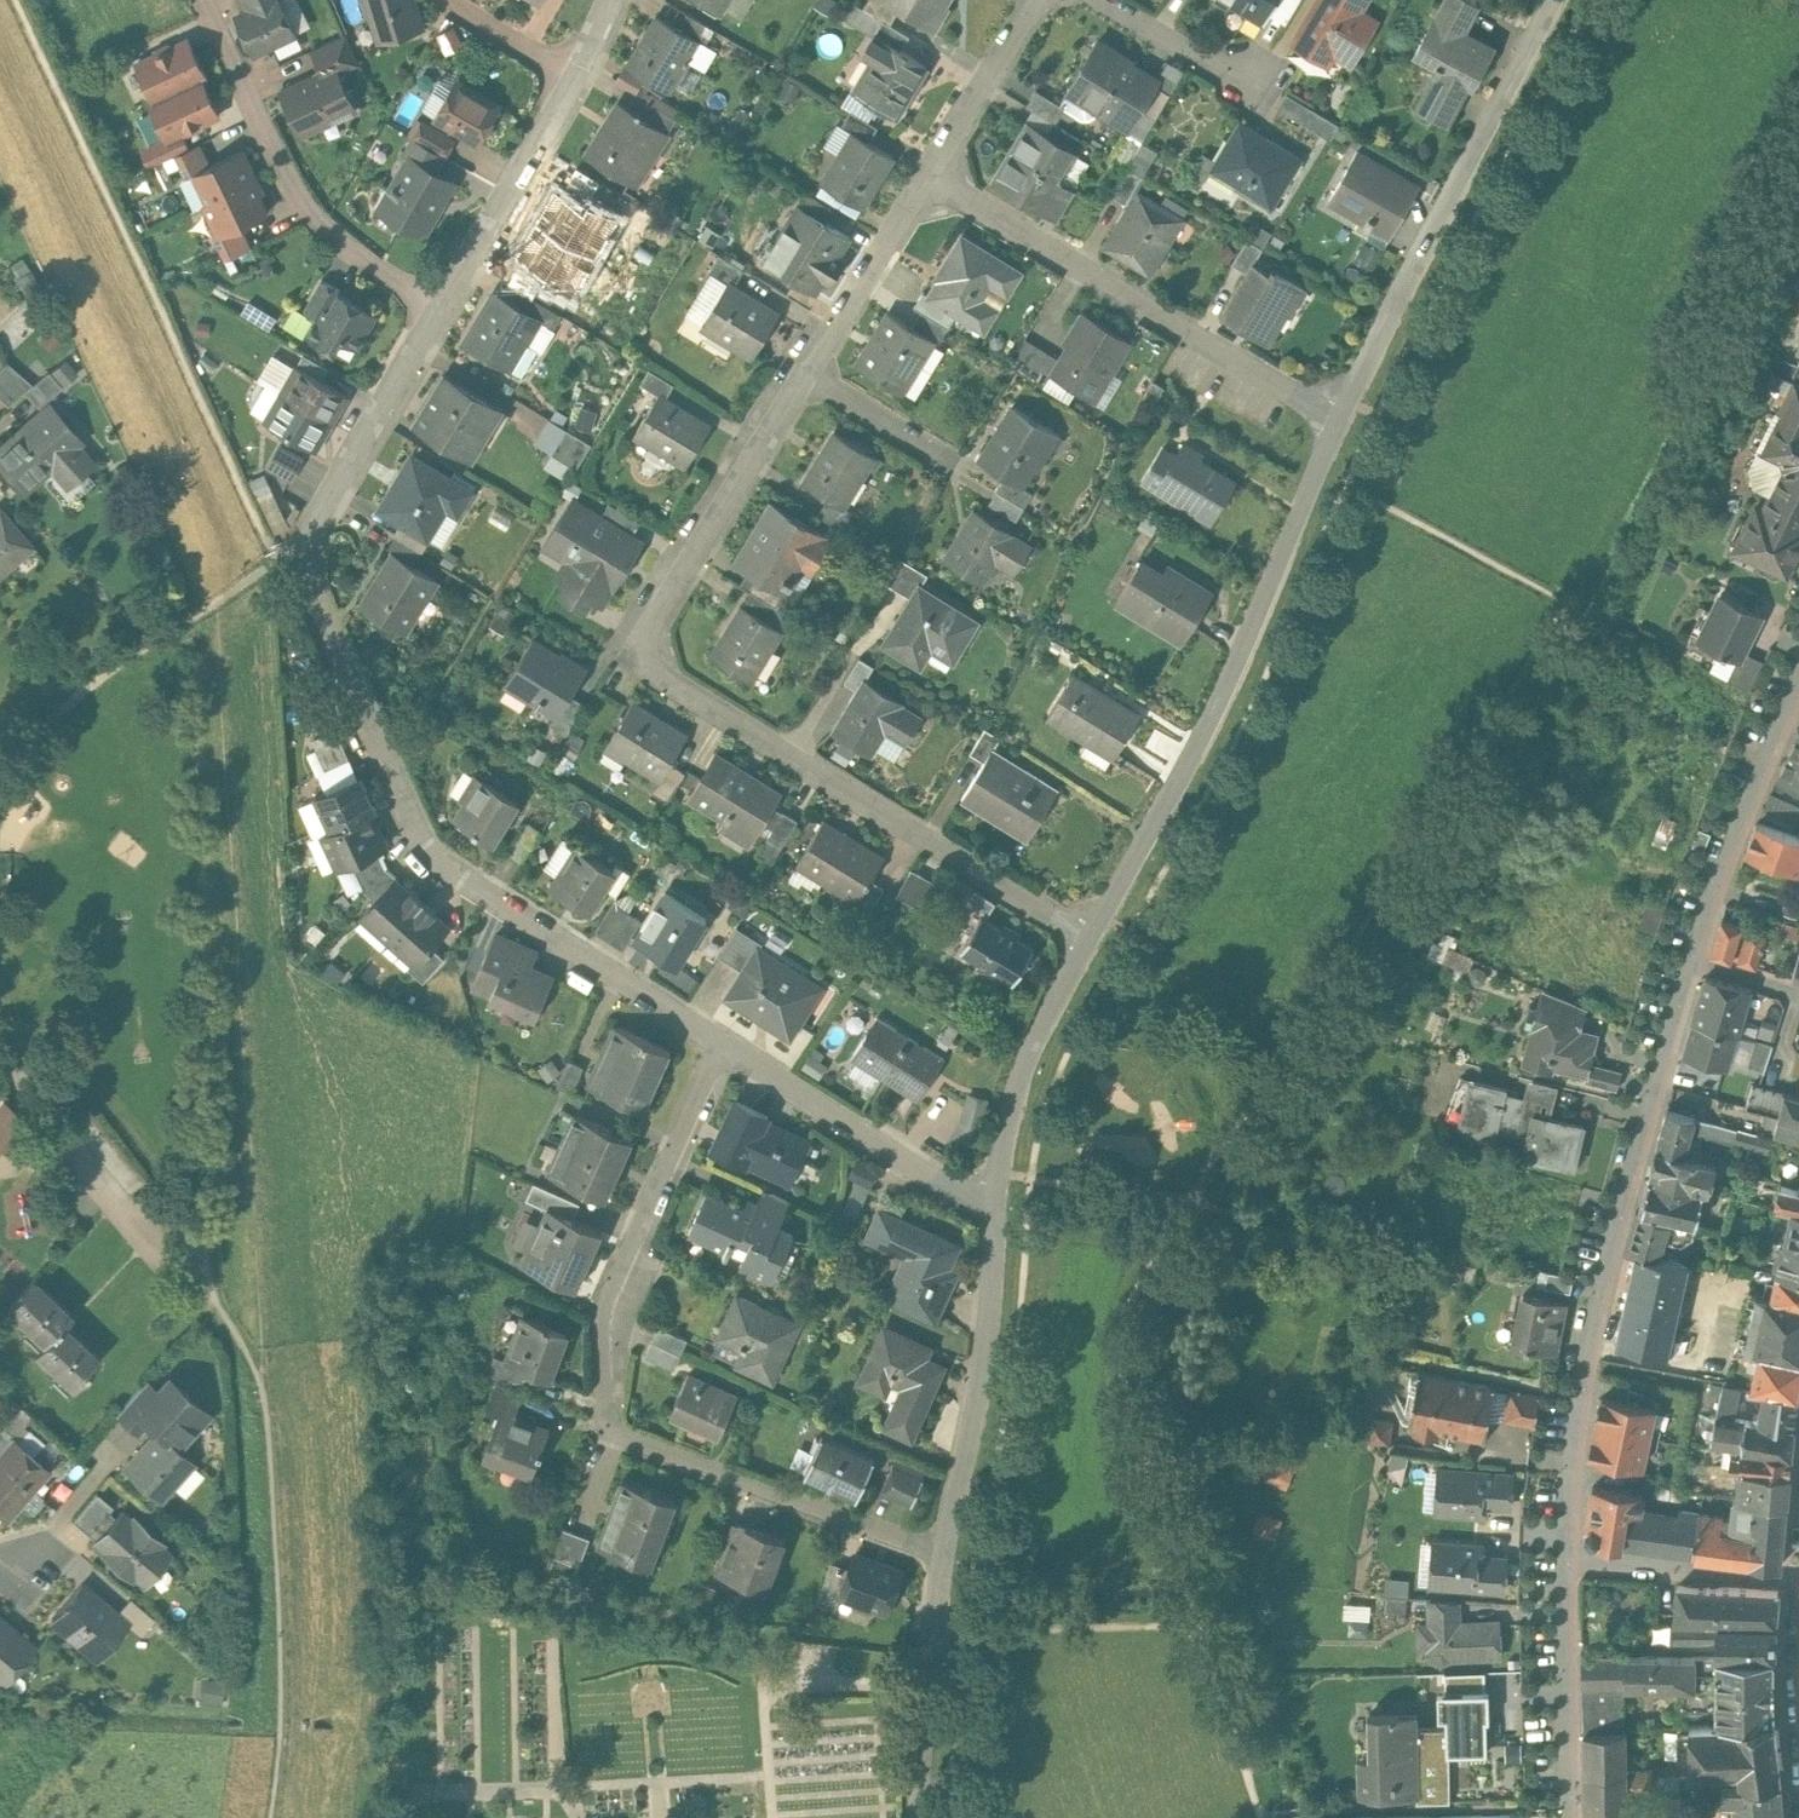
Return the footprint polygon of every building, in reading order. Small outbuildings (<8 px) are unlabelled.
[(236,16),(254,53),(296,33),(280,0),(269,0),(245,12),(236,16)] [(245,12),(269,0),(239,0),(245,12)] [(373,20),(379,18),(385,37),(423,25),(415,0),(367,0),(373,20)] [(720,11),(726,0),(700,0),(720,11)] [(863,7),(883,19),(891,23),(899,9),(884,0),(868,0),(863,7)] [(899,9),(934,29),(949,5),(944,2),(945,0),(884,0),(899,9)] [(1248,13),(1241,25),(1256,34),(1263,21),(1264,22),(1278,0),(1227,0),(1248,13)] [(1270,13),(1284,22),(1297,0),(1278,0),(1270,13)] [(1325,6),(1318,2),(1296,38),(1314,48),(1318,42),(1350,61),(1375,20),(1359,10),(1365,0),(1328,0),(1325,6)] [(1434,16),(1413,56),(1434,68),(1433,70),(1437,72),(1418,108),(1446,123),(1467,84),(1472,87),(1493,48),(1462,31),(1477,3),(1472,0),(1446,0),(1436,17),(1434,16)] [(714,27),(688,11),(679,26),(699,38),(706,42),(714,27)] [(679,26),(658,13),(627,65),(668,89),(699,38),(679,26)] [(891,23),(883,19),(874,33),(886,40),(901,49),(910,35),(891,23)] [(346,33),(311,50),(321,72),(335,65),(338,73),(360,63),(346,33)] [(189,38),(136,63),(154,99),(149,101),(167,138),(167,139),(182,132),(220,114),(203,78),(207,76),(189,38)] [(901,49),(886,40),(855,91),(895,116),(926,64),(901,49)] [(1130,67),(1118,60),(1121,54),(1097,40),(1067,90),(1069,91),(1100,109),(1103,104),(1133,122),(1141,109),(1156,83),(1158,80),(1131,65),(1130,67)] [(321,72),(282,90),(303,134),(356,109),(338,73),(335,65),(321,72)] [(499,106),(457,81),(436,116),(479,141),(499,106)] [(1170,92),(1156,83),(1141,109),(1155,117),(1170,92)] [(1065,106),(1036,88),(1026,105),(1055,122),(1065,106)] [(677,116),(648,98),(639,112),(668,130),(677,116)] [(639,112),(619,100),(586,153),(635,184),(669,131),(668,130),(639,112)] [(1339,124),(1310,106),(1302,121),(1331,138),(1339,124)] [(878,125),(851,109),(842,124),(853,131),(869,140),(878,125)] [(1217,157),(1210,169),(1212,170),(1272,207),(1302,157),(1240,119),(1217,157)] [(455,138),(423,120),(414,136),(445,154),(455,138)] [(1054,138),(1028,123),(1011,151),(1061,180),(1077,154),(1053,140),(1054,138)] [(1085,140),(1062,126),(1054,138),(1053,140),(1077,154),(1085,140)] [(853,131),(822,182),(863,207),(894,155),(869,140),(853,131)] [(182,132),(167,139),(167,138),(155,144),(163,160),(175,154),(189,148),(182,132)] [(445,154),(414,136),(403,154),(408,157),(409,156),(435,171),(445,154)] [(1128,161),(1144,170),(1157,147),(1140,138),(1128,161)] [(189,148),(175,154),(186,177),(197,172),(197,171),(211,164),(200,142),(189,148)] [(1207,179),(1212,170),(1210,169),(1217,157),(1203,148),(1190,168),(1207,179)] [(211,164),(197,171),(197,172),(211,201),(253,181),(257,179),(243,149),(211,164)] [(1061,180),(1011,151),(997,174),(1019,187),(1016,191),(1045,208),(1061,180)] [(1358,151),(1330,200),(1366,220),(1362,226),(1367,229),(1369,225),(1389,236),(1406,206),(1405,205),(1415,186),(1377,164),(1378,163),(1358,151)] [(435,171),(409,156),(408,157),(390,188),(394,190),(383,210),(424,234),(437,212),(433,209),(450,180),(435,171)] [(1143,175),(1127,165),(1110,193),(1126,202),(1143,175)] [(616,204),(554,167),(526,214),(588,251),(616,204)] [(211,201),(207,204),(221,233),(222,234),(241,225),(268,212),(253,181),(211,201)] [(1182,218),(1138,192),(1106,245),(1150,271),(1182,218)] [(833,208),(807,193),(799,205),(805,209),(825,221),(833,208)] [(825,221),(805,209),(790,234),(783,230),(765,260),(815,291),(824,277),(830,281),(837,270),(825,262),(830,254),(836,258),(850,236),(825,221)] [(1247,237),(1263,247),(1273,230),(1257,220),(1247,237)] [(241,225),(222,234),(221,233),(215,236),(225,259),(251,246),(241,225)] [(1020,271),(962,236),(949,257),(953,259),(930,294),(929,295),(958,312),(984,328),(997,308),(983,300),(993,284),(1007,293),(1020,271)] [(1253,261),(1254,261),(1263,247),(1247,237),(1233,262),(1247,271),(1253,261)] [(712,266),(734,274),(739,260),(717,253),(712,266)] [(1254,261),(1253,261),(1247,271),(1221,315),(1241,327),(1242,325),(1269,340),(1286,312),(1280,308),(1295,283),(1274,270),(1276,267),(1272,265),(1269,270),(1254,261)] [(323,279),(304,310),(316,317),(323,304),(329,308),(339,291),(340,291),(341,290),(323,279)] [(778,314),(727,283),(702,323),(754,355),(778,314)] [(522,307),(494,290),(465,341),(507,366),(507,365),(522,374),(537,348),(527,342),(540,319),(541,318),(522,307)] [(958,312),(929,295),(930,294),(923,290),(914,305),(922,310),(949,327),(958,312)] [(339,291),(329,308),(323,304),(316,317),(306,333),(335,350),(342,337),(358,347),(378,313),(340,291),(339,291)] [(562,314),(529,294),(522,307),(541,318),(540,319),(553,328),(562,314)] [(913,325),(889,310),(856,364),(901,392),(934,339),(935,338),(913,325)] [(949,327),(922,310),(913,325),(935,338),(934,339),(939,342),(949,327)] [(1084,311),(1071,332),(1076,335),(1051,373),(1092,398),(1109,371),(1111,373),(1131,340),(1084,311)] [(1053,354),(1026,337),(1009,364),(1037,381),(1053,354)] [(273,350),(257,377),(278,389),(294,362),(273,350)] [(7,362),(0,370),(0,397),(8,405),(32,384),(7,362)] [(347,394),(297,365),(281,392),(332,421),(347,394)] [(674,383),(650,368),(641,382),(659,393),(665,397),(674,383)] [(502,408),(444,373),(414,422),(472,458),(502,408)] [(1164,385),(1153,379),(1144,395),(1154,402),(1164,385)] [(1793,379),(1778,410),(1784,413),(1784,412),(1798,419),(1798,383),(1793,379)] [(332,421),(281,392),(266,419),(316,448),(332,421)] [(665,397),(659,393),(635,434),(686,465),(711,425),(665,397)] [(573,421),(591,427),(598,409),(580,402),(573,421)] [(1055,431),(1013,405),(979,459),(1006,475),(1022,485),(1055,431)] [(0,451),(0,463),(23,488),(52,463),(70,483),(91,464),(74,444),(80,438),(51,406),(0,451)] [(1784,412),(1784,413),(1765,451),(1783,459),(1785,466),(1764,509),(1798,527),(1798,419),(1784,412)] [(592,443),(567,428),(552,452),(576,468),(592,443)] [(875,455),(835,430),(804,482),(828,497),(844,507),(844,506),(875,455)] [(291,478),(305,453),(280,439),(266,464),(291,478)] [(1202,454),(1184,443),(1177,455),(1165,475),(1151,467),(1142,481),(1189,509),(1188,511),(1192,513),(1196,506),(1213,517),(1234,481),(1199,459),(1202,454)] [(1177,455),(1163,447),(1151,467),(1165,475),(1177,455)] [(470,490),(414,456),(395,486),(394,486),(381,507),(404,521),(424,533),(424,532),(443,502),(458,511),(470,490)] [(1022,485),(1006,475),(997,490),(1024,507),(1033,492),(1022,485)] [(1024,507),(997,490),(990,502),(1017,519),(1024,507)] [(844,507),(828,497),(818,513),(843,529),(854,511),(844,506),(844,507)] [(601,516),(574,500),(546,544),(569,558),(559,575),(570,581),(563,592),(585,605),(591,595),(602,601),(640,541),(632,535),(601,516)] [(640,521),(610,502),(601,516),(632,535),(640,521)] [(826,535),(771,502),(736,560),(761,575),(777,585),(778,583),(781,577),(791,584),(794,579),(792,577),(807,552),(813,556),(826,535)] [(1757,506),(1736,548),(1761,560),(1762,559),(1783,569),(1798,536),(1798,527),(1764,509),(1757,506)] [(975,508),(944,558),(982,582),(996,559),(1016,571),(1032,545),(1013,533),(1013,531),(975,508)] [(31,547),(0,511),(0,574),(31,547)] [(424,533),(404,521),(396,533),(423,550),(431,536),(424,532),(424,533)] [(423,550),(396,533),(387,549),(395,554),(395,552),(415,564),(423,550)] [(395,554),(363,604),(404,629),(436,577),(415,564),(395,552),(395,554)] [(928,573),(903,557),(887,582),(912,597),(920,584),(921,585),(928,573)] [(1173,581),(1140,561),(1117,600),(1153,622),(1158,614),(1188,632),(1212,594),(1178,573),(1173,581)] [(777,585),(761,575),(752,589),(777,604),(786,589),(778,583),(777,585)] [(921,585),(920,584),(912,597),(885,642),(921,664),(932,645),(954,658),(977,620),(921,585)] [(777,604),(752,589),(742,604),(769,621),(770,620),(778,605),(777,604)] [(1762,611),(1722,592),(1699,638),(1737,658),(1738,658),(1743,649),(1762,611)] [(769,621),(742,604),(711,655),(752,680),(783,629),(770,620),(769,621)] [(585,671),(533,639),(507,682),(557,713),(559,714),(571,694),(585,671)] [(1764,659),(1743,649),(1738,658),(1737,658),(1728,677),(1749,688),(1764,659)] [(1139,714),(1073,673),(1048,715),(1114,755),(1139,714)] [(903,702),(865,678),(834,729),(872,752),(886,730),(905,742),(921,716),(902,704),(903,702)] [(571,694),(559,714),(557,713),(550,723),(567,733),(586,702),(571,694)] [(688,734),(633,701),(607,744),(625,755),(625,756),(660,778),(661,778),(671,761),(688,734)] [(1001,735),(986,726),(971,751),(985,760),(993,747),(993,748),(1001,735)] [(1798,732),(1797,733),(1776,778),(1798,787),(1798,732)] [(340,737),(316,748),(326,770),(350,759),(340,737)] [(993,748),(993,747),(985,760),(962,797),(1028,837),(1059,788),(993,748)] [(780,791),(717,753),(691,794),(728,816),(722,824),(749,841),(762,821),(773,827),(783,810),(772,804),(780,791)] [(686,771),(671,761),(661,778),(660,778),(653,790),(668,799),(686,771)] [(377,810),(361,776),(317,796),(331,829),(332,829),(372,811),(372,812),(377,810)] [(519,800),(483,778),(458,818),(474,828),(474,829),(488,838),(499,822),(503,825),(519,800)] [(773,827),(767,836),(782,845),(798,818),(784,809),(773,827)] [(372,811),(332,829),(331,829),(323,832),(338,866),(352,860),(379,848),(387,844),(372,812),(372,811)] [(885,855),(824,818),(798,860),(857,896),(859,897),(871,877),(885,855)] [(1757,819),(1745,851),(1754,854),(1779,863),(1779,864),(1798,871),(1798,835),(1757,819)] [(1711,830),(1700,825),(1693,842),(1704,847),(1711,830)] [(613,868),(578,846),(553,884),(571,895),(570,897),(587,909),(613,868)] [(379,848),(352,860),(366,889),(387,866),(379,848)] [(1779,863),(1754,854),(1736,905),(1762,912),(1779,864),(1779,863)] [(400,878),(387,866),(366,889),(378,900),(396,879),(397,880),(400,878)] [(934,880),(912,868),(898,893),(921,906),(934,880)] [(885,886),(871,877),(859,897),(857,896),(853,904),(868,913),(885,886)] [(397,880),(396,879),(378,900),(364,915),(390,938),(424,900),(412,889),(410,891),(397,880)] [(996,901),(975,888),(968,900),(988,913),(996,901)] [(704,915),(668,893),(639,939),(677,963),(689,944),(687,943),(704,915)] [(437,911),(424,900),(390,938),(414,960),(415,961),(431,944),(447,925),(434,914),(437,911)] [(629,910),(614,901),(596,929),(611,939),(629,910)] [(1787,903),(1783,918),(1798,922),(1798,906),(1787,903)] [(629,910),(611,939),(624,947),(643,918),(629,910)] [(1034,946),(982,914),(961,948),(1014,980),(1034,946)] [(1742,924),(1722,917),(1712,951),(1732,958),(1732,957),(1738,959),(1738,960),(1756,966),(1762,947),(1763,947),(1764,944),(1763,944),(1767,931),(1749,926),(1742,924)] [(763,942),(737,925),(719,954),(744,969),(756,951),(757,951),(763,942)] [(521,943),(497,932),(490,948),(514,959),(521,943)] [(1437,934),(1429,952),(1465,967),(1473,948),(1437,934)] [(431,944),(415,961),(414,960),(408,966),(424,980),(446,957),(431,944)] [(514,959),(490,948),(475,982),(539,1011),(554,977),(514,959)] [(777,957),(773,962),(757,951),(756,951),(744,969),(729,992),(772,1019),(770,1023),(790,1036),(822,986),(777,957)] [(1751,988),(1706,975),(1693,1019),(1738,1033),(1751,988)] [(1577,1001),(1546,987),(1542,1005),(1541,1005),(1574,1014),(1577,1001)] [(1574,1014),(1541,1005),(1542,1005),(1530,1002),(1525,1021),(1533,1024),(1524,1059),(1552,1066),(1553,1062),(1586,1070),(1589,1060),(1592,1049),(1587,1048),(1592,1030),(1576,1026),(1579,1017),(1573,1015),(1574,1014)] [(944,1056),(883,1018),(873,1034),(867,1030),(856,1049),(885,1068),(881,1075),(918,1098),(944,1056)] [(1761,1018),(1757,1034),(1772,1038),(1776,1022),(1761,1018)] [(1738,1033),(1693,1019),(1683,1052),(1696,1055),(1695,1057),(1709,1061),(1709,1059),(1729,1065),(1738,1033)] [(665,1047),(616,1024),(589,1084),(645,1109),(655,1087),(648,1084),(665,1047)] [(1756,1038),(1748,1063),(1765,1069),(1773,1043),(1756,1038)] [(569,1059),(557,1085),(573,1092),(585,1066),(569,1059)] [(1622,1068),(1589,1060),(1586,1070),(1585,1077),(1617,1086),(1622,1068)] [(1540,1092),(1526,1089),(1525,1093),(1505,1089),(1506,1084),(1475,1076),(1463,1124),(1495,1132),(1496,1127),(1528,1134),(1524,1151),(1575,1163),(1585,1121),(1536,1110),(1540,1092)] [(1798,1095),(1753,1082),(1746,1103),(1770,1110),(1798,1118),(1798,1095)] [(1726,1098),(1674,1083),(1667,1107),(1719,1122),(1726,1098)] [(966,1088),(956,1133),(973,1137),(983,1092),(966,1088)] [(14,1142),(15,1141),(30,1124),(2,1099),(6,1094),(0,1089),(0,1142),(14,1142)] [(769,1113),(736,1098),(712,1150),(744,1164),(746,1160),(792,1180),(803,1157),(800,1156),(808,1140),(766,1121),(769,1113)] [(1719,1122),(1667,1107),(1656,1145),(1684,1153),(1689,1136),(1710,1134),(1734,1141),(1738,1128),(1719,1122)] [(1770,1110),(1766,1123),(1776,1125),(1775,1129),(1798,1136),(1798,1118),(1770,1110)] [(632,1137),(576,1112),(550,1172),(605,1197),(632,1137)] [(1771,1137),(1755,1133),(1751,1144),(1767,1149),(1771,1137)] [(1684,1153),(1656,1145),(1651,1162),(1653,1163),(1649,1174),(1704,1187),(1709,1188),(1717,1162),(1684,1153)] [(1789,1175),(1791,1167),(1774,1162),(1769,1177),(1780,1181),(1798,1187),(1798,1179),(1789,1175)] [(858,1215),(873,1172),(856,1166),(841,1209),(858,1215)] [(1704,1187),(1649,1174),(1642,1209),(1696,1222),(1696,1221),(1704,1187)] [(572,1198),(535,1181),(528,1198),(549,1207),(550,1207),(565,1213),(572,1198)] [(1780,1181),(1774,1205),(1791,1208),(1798,1210),(1798,1187),(1780,1181)] [(790,1200),(763,1188),(756,1205),(759,1207),(772,1212),(782,1217),(790,1200)] [(757,1212),(708,1190),(689,1231),(725,1247),(724,1250),(729,1252),(736,1237),(750,1243),(740,1263),(773,1278),(794,1233),(768,1221),(772,1212),(759,1207),(757,1212)] [(565,1213),(550,1207),(549,1207),(524,1263),(577,1287),(603,1230),(565,1213)] [(1642,1209),(1637,1208),(1625,1250),(1635,1251),(1636,1250),(1662,1255),(1667,1238),(1681,1241),(1693,1234),(1696,1221),(1696,1222),(1642,1209)] [(1791,1208),(1784,1241),(1798,1244),(1798,1210),(1791,1208)] [(958,1243),(880,1209),(869,1236),(917,1257),(906,1281),(897,1277),(888,1295),(935,1316),(949,1285),(941,1282),(958,1243)] [(1783,1241),(1777,1271),(1798,1276),(1798,1244),(1784,1241),(1783,1241)] [(1662,1255),(1636,1250),(1635,1251),(1616,1340),(1668,1351),(1688,1261),(1662,1255)] [(1574,1271),(1548,1266),(1545,1283),(1571,1288),(1574,1271)] [(1777,1271),(1771,1296),(1798,1302),(1798,1276),(1777,1271)] [(101,1358),(64,1323),(73,1314),(35,1278),(7,1308),(43,1341),(34,1350),(73,1387),(101,1358)] [(1566,1297),(1524,1289),(1524,1290),(1525,1291),(1516,1339),(1515,1339),(1514,1341),(1533,1344),(1534,1343),(1556,1347),(1566,1297)] [(1757,1292),(1745,1348),(1760,1351),(1798,1360),(1798,1302),(1771,1296),(1757,1292)] [(800,1321),(737,1293),(719,1335),(745,1346),(738,1362),(774,1379),(800,1321)] [(508,1359),(507,1360),(520,1364),(549,1375),(565,1330),(550,1325),(551,1323),(524,1313),(508,1359)] [(688,1337),(659,1324),(652,1340),(681,1353),(688,1337)] [(921,1342),(885,1326),(862,1379),(885,1390),(893,1372),(895,1373),(897,1371),(909,1376),(887,1424),(911,1435),(943,1364),(917,1352),(921,1342)] [(681,1353),(652,1340),(645,1355),(674,1368),(681,1353)] [(1798,1395),(1798,1360),(1760,1351),(1752,1387),(1763,1388),(1798,1395)] [(508,1359),(495,1354),(489,1372),(514,1381),(520,1364),(507,1360),(508,1359)] [(1495,1382),(1419,1368),(1418,1372),(1412,1376),(1409,1387),(1415,1388),(1409,1420),(1414,1421),(1412,1432),(1438,1437),(1440,1426),(1443,1426),(1443,1427),(1447,1428),(1447,1427),(1485,1434),(1489,1411),(1505,1414),(1510,1389),(1494,1386),(1495,1382)] [(737,1394),(689,1372),(673,1408),(721,1430),(737,1394)] [(209,1411),(169,1375),(157,1389),(167,1398),(148,1421),(156,1429),(157,1429),(177,1447),(209,1411)] [(157,1389),(146,1379),(117,1412),(139,1431),(148,1421),(167,1398),(157,1389)] [(1740,1385),(1724,1382),(1718,1408),(1725,1409),(1735,1411),(1740,1385)] [(1540,1391),(1510,1385),(1510,1389),(1505,1414),(1505,1415),(1536,1421),(1540,1391)] [(1759,1413),(1768,1415),(1767,1422),(1794,1427),(1798,1398),(1798,1395),(1763,1388),(1759,1413)] [(520,1399),(494,1390),(487,1408),(500,1412),(500,1411),(514,1416),(520,1399)] [(1655,1405),(1603,1393),(1599,1411),(1600,1411),(1598,1422),(1648,1433),(1651,1423),(1655,1405)] [(12,1437),(13,1436),(31,1415),(20,1406),(1,1427),(12,1437)] [(514,1416),(500,1411),(500,1412),(486,1449),(533,1466),(539,1451),(544,1452),(545,1449),(540,1447),(547,1429),(514,1416)] [(1724,1414),(1717,1413),(1712,1439),(1711,1442),(1731,1445),(1791,1455),(1794,1427),(1767,1422),(1768,1415),(1759,1413),(1758,1420),(1724,1414)] [(1392,1421),(1372,1419),(1369,1438),(1389,1441),(1392,1421)] [(1648,1433),(1598,1422),(1595,1433),(1594,1433),(1590,1450),(1642,1462),(1646,1443),(1648,1433)] [(1661,1425),(1651,1423),(1648,1433),(1659,1435),(1661,1425)] [(0,1428),(0,1452),(13,1438),(12,1437),(1,1427),(0,1428)] [(177,1447),(157,1429),(156,1429),(124,1465),(160,1497),(193,1461),(177,1447)] [(875,1456),(823,1432),(820,1438),(816,1436),(811,1448),(815,1450),(805,1472),(858,1496),(875,1456)] [(1659,1435),(1648,1433),(1646,1443),(1657,1446),(1659,1435)] [(38,1481),(50,1469),(13,1436),(12,1437),(13,1438),(0,1452),(0,1502),(12,1512),(21,1502),(24,1503),(28,1503),(33,1502),(37,1499),(39,1495),(41,1490),(40,1486),(38,1481)] [(1712,1439),(1697,1437),(1693,1461),(1708,1464),(1711,1442),(1712,1439)] [(1791,1455),(1731,1445),(1729,1465),(1740,1466),(1740,1467),(1789,1473),(1791,1455)] [(924,1478),(893,1464),(881,1490),(912,1504),(924,1478)] [(1513,1469),(1440,1464),(1437,1507),(1485,1511),(1486,1500),(1510,1502),(1513,1469)] [(1724,1465),(1708,1464),(1705,1479),(1738,1482),(1737,1495),(1786,1503),(1789,1473),(1740,1467),(1740,1466),(1729,1465),(1724,1465)] [(674,1497),(623,1478),(599,1545),(630,1556),(652,1564),(661,1540),(658,1539),(674,1497)] [(1644,1489),(1594,1481),(1586,1530),(1590,1535),(1622,1541),(1630,1505),(1641,1506),(1644,1489)] [(96,1491),(72,1518),(89,1532),(109,1509),(112,1505),(96,1491)] [(1737,1495),(1734,1495),(1732,1516),(1728,1515),(1728,1513),(1700,1509),(1693,1552),(1781,1564),(1786,1503),(1737,1495)] [(1641,1506),(1630,1505),(1622,1541),(1693,1552),(1700,1509),(1680,1506),(1679,1512),(1641,1506)] [(133,1513),(130,1516),(121,1508),(115,1515),(109,1509),(89,1532),(95,1538),(94,1540),(103,1548),(101,1551),(133,1579),(135,1576),(144,1584),(172,1552),(163,1544),(165,1542),(133,1513)] [(785,1538),(736,1521),(718,1569),(762,1585),(773,1555),(778,1557),(785,1538)] [(590,1537),(561,1526),(550,1554),(580,1565),(590,1537)] [(1431,1575),(1433,1533),(1423,1533),(1422,1575),(1431,1575)] [(1483,1540),(1435,1536),(1432,1580),(1504,1585),(1506,1553),(1482,1551),(1483,1540)] [(901,1570),(855,1553),(850,1567),(841,1593),(842,1594),(856,1599),(855,1602),(871,1609),(872,1605),(886,1610),(901,1570)] [(850,1567),(832,1560),(817,1601),(836,1608),(842,1594),(841,1593),(850,1567)] [(81,1582),(51,1618),(98,1658),(128,1622),(81,1582)] [(1778,1589),(1688,1582),(1686,1608),(1675,1608),(1674,1617),(1776,1621),(1778,1589)] [(1420,1593),(1386,1591),(1385,1607),(1419,1610),(1420,1593)] [(1459,1596),(1430,1594),(1431,1619),(1459,1618),(1460,1617),(1459,1596)] [(155,1617),(130,1595),(120,1607),(145,1628),(155,1617)] [(1459,1618),(1431,1619),(1431,1636),(1428,1641),(1429,1648),(1432,1653),(1438,1656),(1444,1656),(1449,1653),(1501,1651),(1499,1615),(1460,1617),(1459,1618)] [(0,1617),(0,1681),(3,1683),(35,1646),(0,1617)] [(1672,1620),(1660,1619),(1659,1637),(1671,1637),(1672,1620)] [(1776,1623),(1672,1620),(1671,1637),(1700,1638),(1717,1635),(1716,1652),(1716,1653),(1774,1654),(1775,1654),(1776,1623)] [(1624,1649),(1582,1648),(1583,1681),(1623,1681),(1624,1681),(1624,1649)] [(1696,1652),(1624,1649),(1624,1681),(1682,1683),(1696,1684),(1696,1652)] [(1774,1654),(1716,1653),(1716,1652),(1696,1652),(1696,1684),(1682,1683),(1682,1688),(1680,1688),(1680,1714),(1716,1712),(1719,1720),(1774,1719),(1774,1654)] [(1445,1722),(1419,1723),(1420,1790),(1418,1790),(1418,1794),(1449,1793),(1449,1791),(1448,1746),(1481,1746),(1479,1680),(1445,1681),(1445,1722)] [(1623,1681),(1583,1681),(1584,1727),(1622,1725),(1623,1681)] [(1418,1708),(1369,1709),(1370,1753),(1358,1754),(1359,1791),(1418,1790),(1420,1790),(1419,1723),(1418,1708)] [(1719,1720),(1690,1721),(1691,1771),(1739,1767),(1740,1780),(1780,1778),(1775,1719),(1719,1720)] [(1622,1725),(1584,1727),(1585,1790),(1627,1788),(1626,1766),(1626,1725),(1622,1725)] [(1653,1765),(1626,1766),(1627,1788),(1654,1787),(1653,1765)] [(1691,1771),(1679,1772),(1680,1785),(1701,1784),(1707,1783),(1707,1782),(1740,1780),(1739,1767),(1691,1771)] [(1707,1782),(1707,1783),(1701,1784),(1703,1817),(1784,1817),(1780,1778),(1740,1780),(1707,1782)] [(1585,1790),(1587,1817),(1617,1817),(1628,1817),(1627,1788),(1585,1790)]
